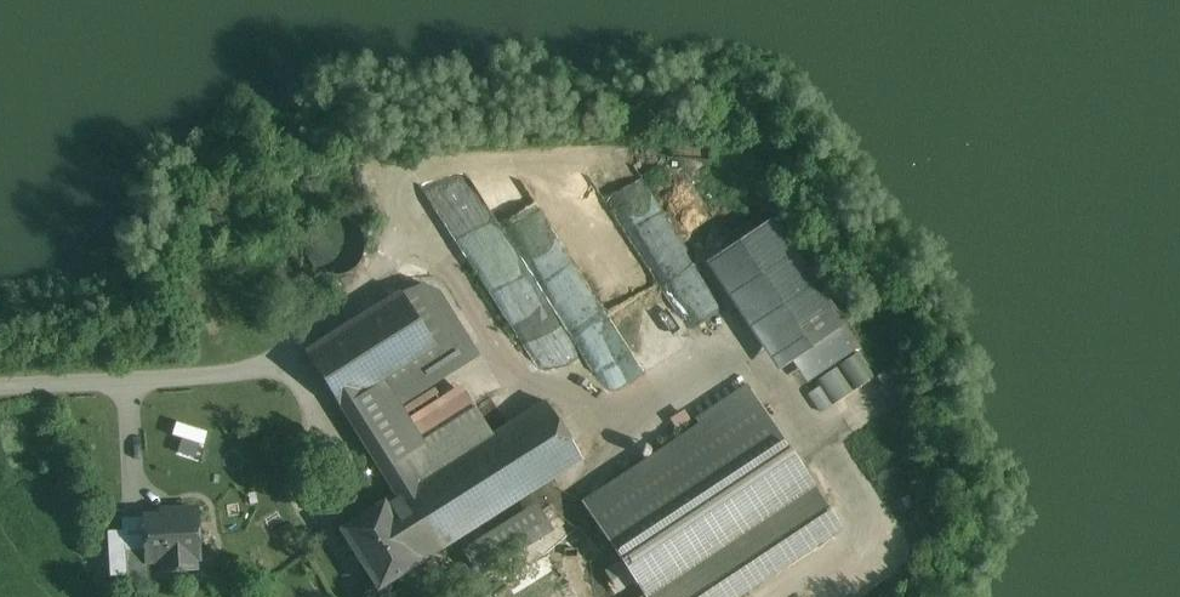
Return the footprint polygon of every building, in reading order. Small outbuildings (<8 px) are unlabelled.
[(467,172),(430,194),(532,357),(578,328),(564,307),(590,290),(531,197),(496,219),(467,172)] [(560,224),(584,275),(601,268),(606,279),(634,266),(605,204),(560,224)] [(842,325),(773,222),(724,255),(793,358),(842,325)] [(402,293),(307,352),(397,495),(405,490),(418,482),(414,475),(392,440),(362,393),(416,358),(436,346),(413,309),(402,293)] [(462,353),(428,299),(413,309),(436,346),(447,363),(462,353)] [(436,346),(416,358),(427,375),(447,363),(436,346)] [(835,405),(875,375),(859,354),(819,384),(835,405)] [(586,502),(649,596),(733,596),(839,527),(747,388),(699,420),(703,425),(586,502)] [(467,393),(392,440),(414,475),(422,469),(411,452),(477,410),(467,393)] [(418,482),(405,490),(442,548),(499,512),(511,531),(549,507),(551,503),(541,487),(582,460),(546,401),(418,482)] [(397,495),(343,529),(379,588),(442,548),(405,490),(397,495)] [(197,509),(176,510),(176,515),(146,517),(147,548),(148,561),(149,561),(162,560),(162,570),(186,569),(185,559),(199,558),(197,509)] [(147,548),(126,549),(128,586),(151,585),(149,561),(148,561),(147,548)]
